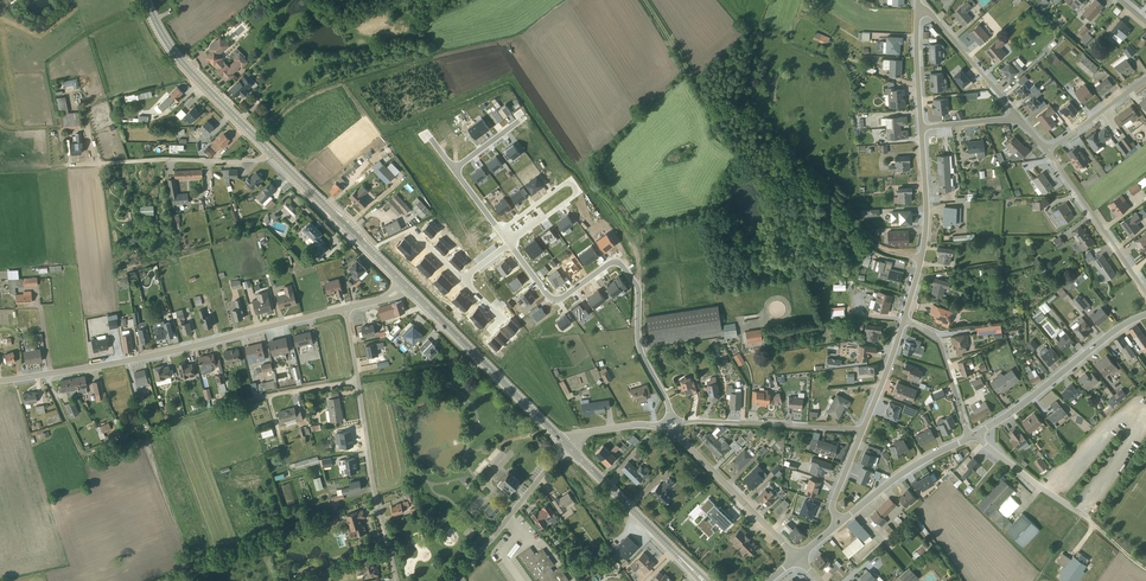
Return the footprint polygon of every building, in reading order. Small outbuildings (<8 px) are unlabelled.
[(972,0),(968,0),(952,13),(963,25),(972,17),(967,12),(972,7),(972,6),(975,3),(972,0)] [(1074,9),(1081,1),(1081,2),(1083,0),(1064,0),(1074,9)] [(1096,0),(1094,0),(1082,13),(1089,20),(1103,6),(1096,0)] [(1116,6),(1112,11),(1117,14),(1121,9),(1116,6)] [(237,27),(241,23),(237,18),(233,23),(237,27)] [(1124,23),(1120,19),(1111,31),(1114,33),(1112,37),(1119,43),(1130,29),(1123,23),(1124,23)] [(989,36),(979,24),(969,32),(979,44),(989,36)] [(1089,29),(1084,25),(1078,31),(1082,36),(1089,29)] [(832,38),(817,33),(814,40),(829,45),(832,38)] [(1093,38),(1088,33),(1080,40),(1086,46),(1093,38)] [(883,41),(883,52),(897,53),(897,42),(902,42),(902,37),(886,36),(886,41),(883,41)] [(242,68),(248,62),(244,58),(245,57),(237,48),(230,54),(234,58),(233,59),(234,60),(229,66),(222,59),(224,57),(220,53),(224,50),(225,50),(226,49),(229,47),(229,46),(229,44),(224,38),(223,39),(220,37),(218,39),(215,40),(212,42),(211,43),(210,47),(208,49),(212,53),(208,58),(211,60),(210,61),(216,68),(215,69),(215,70),(222,76),(223,75),(229,80),(234,75),(233,73),(235,71),(236,72),(239,69),(238,68),(241,66),(242,68)] [(1005,43),(1000,37),(985,50),(991,58),(992,57),(996,61),(1006,53),(1000,47),(1005,43)] [(929,42),(928,42),(929,48),(930,61),(941,61),(940,56),(944,56),(944,48),(940,48),(943,45),(939,41),(936,41),(936,38),(929,38),(929,42)] [(1141,38),(1138,46),(1142,48),(1145,40),(1141,38)] [(1047,46),(1049,49),(1056,43),(1054,40),(1047,46)] [(1136,52),(1131,44),(1122,50),(1125,54),(1112,64),(1122,79),(1126,76),(1126,75),(1133,70),(1125,59),(1128,58),(1136,52)] [(1077,64),(1091,76),(1097,67),(1084,55),(1085,55),(1083,53),(1078,59),(1077,61),(1078,62),(1077,64)] [(1100,53),(1094,58),(1099,63),(1104,59),(1100,53)] [(1060,60),(1056,56),(1051,60),(1055,65),(1060,60)] [(889,59),(884,59),(883,68),(889,69),(889,75),(900,75),(901,59),(889,59)] [(1020,68),(1013,61),(1010,63),(1009,62),(1001,69),(1007,75),(1004,77),(1009,83),(1015,78),(1013,76),(1017,71),(1017,70),(1020,68)] [(960,69),(953,76),(965,90),(973,82),(964,72),(963,73),(960,69)] [(935,92),(942,91),(942,90),(947,89),(946,83),(946,79),(944,77),(943,77),(942,72),(930,72),(931,90),(935,90),(935,92)] [(230,89),(237,96),(240,92),(244,95),(248,92),(247,90),(252,85),(243,76),(230,89)] [(1029,95),(1037,88),(1034,84),(1028,88),(1023,83),(1028,79),(1025,76),(1017,82),(1020,85),(1017,88),(1017,87),(1014,89),(1016,92),(1017,92),(1022,98),(1027,93),(1029,95)] [(1044,87),(1050,82),(1050,83),(1052,82),(1053,83),(1055,82),(1051,76),(1044,82),(1041,84),(1042,84),(1037,88),(1029,95),(1030,97),(1025,101),(1030,107),(1029,108),(1032,111),(1035,108),(1034,108),(1037,105),(1041,109),(1046,104),(1043,100),(1040,103),(1035,97),(1041,92),(1039,90),(1044,87)] [(1098,81),(1093,84),(1100,94),(1112,86),(1106,78),(1099,83),(1098,81)] [(893,82),(887,80),(887,87),(884,87),(884,94),(887,94),(888,107),(905,105),(904,89),(894,89),(893,82)] [(1074,92),(1082,103),(1087,99),(1093,95),(1084,84),(1074,92)] [(159,108),(160,110),(162,108),(163,110),(167,107),(168,108),(170,105),(172,106),(181,98),(179,96),(182,92),(177,87),(158,105),(160,107),(159,108)] [(152,96),(151,90),(136,93),(137,96),(139,96),(139,99),(152,96)] [(63,129),(80,128),(79,112),(68,112),(65,96),(56,98),(60,114),(61,126),(63,126),(63,129)] [(933,108),(933,113),(948,112),(946,98),(933,99),(933,104),(932,104),(932,107),(932,108),(933,108)] [(1069,102),(1060,109),(1066,115),(1069,113),(1071,115),(1077,111),(1069,102)] [(505,103),(497,109),(504,117),(511,112),(505,103)] [(1037,116),(1047,129),(1055,123),(1053,120),(1055,118),(1052,114),(1055,111),(1050,105),(1037,116)] [(1131,105),(1114,118),(1120,126),(1124,123),(1127,127),(1133,122),(1133,121),(1140,116),(1134,109),(1133,109),(1131,105)] [(182,108),(175,114),(180,119),(184,117),(190,123),(200,113),(193,107),(187,113),(182,108)] [(500,120),(504,117),(497,109),(496,108),(489,113),(495,122),(499,120),(500,120)] [(881,118),(881,124),(886,124),(886,128),(900,127),(900,124),(906,123),(906,116),(885,117),(885,118),(881,118)] [(482,117),(475,122),(483,133),(489,128),(482,117)] [(156,121),(149,124),(151,128),(164,122),(163,119),(157,121),(156,121)] [(191,132),(192,133),(197,139),(204,132),(206,134),(214,127),(207,120),(200,127),(199,126),(195,130),(194,129),(191,132)] [(475,138),(483,133),(475,122),(468,128),(475,138)] [(900,127),(886,128),(887,138),(907,137),(907,130),(901,130),(900,127)] [(1103,142),(1111,137),(1105,128),(1096,133),(1095,132),(1086,138),(1090,144),(1089,145),(1093,151),(1104,144),(1104,143),(1103,142)] [(81,148),(80,133),(75,134),(75,135),(72,136),(73,142),(71,142),(71,153),(80,153),(80,148),(81,148)] [(211,146),(216,151),(222,145),(224,147),(228,143),(227,142),(230,139),(224,133),(211,146)] [(1024,147),(1014,136),(1004,144),(1012,152),(1010,155),(1015,160),(1017,158),(1018,159),(1028,149),(1025,146),(1024,147)] [(1126,136),(1121,139),(1129,150),(1136,145),(1133,141),(1131,142),(1126,136)] [(1089,160),(1098,174),(1097,174),(1096,173),(1085,180),(1084,179),(1079,182),(1084,189),(1089,185),(1106,173),(1080,138),(1079,138),(1078,137),(1069,142),(1072,146),(1075,144),(1076,145),(1066,152),(1073,162),(1072,163),(1076,169),(1078,168),(1081,171),(1086,168),(1084,164),(1089,161),(1080,147),(1081,146),(1090,159),(1089,160)] [(1125,158),(1131,153),(1121,139),(1115,144),(1123,155),(1125,158)] [(977,157),(984,156),(984,153),(986,153),(986,149),(984,150),(983,140),(967,141),(968,153),(976,152),(977,157)] [(502,151),(509,162),(521,153),(513,143),(509,146),(502,151)] [(1142,147),(1139,143),(1129,150),(1132,154),(1142,147)] [(887,152),(887,144),(879,145),(879,153),(887,152)] [(207,146),(203,150),(210,157),(215,153),(207,146)] [(951,167),(951,155),(949,155),(937,156),(938,173),(953,172),(953,167),(951,167)] [(502,164),(496,156),(486,163),(492,171),(502,164)] [(889,165),(889,170),(909,169),(908,161),(909,161),(909,156),(894,157),(894,164),(889,165)] [(355,162),(342,175),(344,177),(352,170),(354,171),(359,166),(355,162)] [(383,164),(374,171),(387,184),(399,171),(391,162),(386,167),(383,164)] [(480,167),(471,174),(477,182),(487,175),(480,167)] [(202,178),(202,169),(174,171),(173,179),(202,178)] [(222,170),(227,186),(231,185),(229,181),(229,178),(238,177),(237,169),(222,170)] [(247,180),(245,181),(253,189),(263,179),(261,177),(262,176),(262,175),(261,173),(259,173),(258,174),(256,172),(250,178),(248,177),(247,177),(247,178),(246,178),(246,179),(247,180)] [(1052,186),(1042,172),(1032,179),(1037,186),(1034,188),(1038,194),(1041,192),(1042,193),(1052,186)] [(950,173),(938,173),(939,191),(954,190),(954,185),(953,185),(952,177),(950,177),(950,173)] [(539,188),(543,185),(537,176),(526,184),(532,193),(536,190),(537,190),(539,188)] [(346,183),(341,177),(332,186),(333,187),(330,190),(335,196),(342,188),(341,187),(346,183)] [(1145,177),(1138,182),(1142,188),(1145,185),(1145,178),(1145,177)] [(169,179),(172,197),(173,204),(188,203),(188,193),(176,194),(174,185),(174,179),(169,179)] [(276,188),(270,182),(258,195),(255,196),(269,210),(272,209),(276,204),(271,199),(272,198),(270,196),(273,192),(272,191),(276,188)] [(1142,189),(1137,182),(1129,189),(1133,195),(1142,189)] [(368,191),(362,185),(358,190),(357,189),(349,197),(361,209),(369,201),(364,196),(368,191)] [(911,192),(911,187),(897,188),(897,196),(893,197),(894,202),(910,201),(910,192),(911,192)] [(519,188),(510,195),(517,205),(522,201),(521,200),(526,197),(519,188)] [(973,200),(972,193),(964,193),(964,197),(955,198),(955,202),(973,200)] [(386,203),(383,205),(388,210),(390,208),(398,216),(403,212),(405,215),(411,210),(397,194),(386,203)] [(1126,200),(1122,194),(1108,205),(1113,212),(1114,211),(1118,216),(1129,207),(1125,201),(1126,200)] [(508,211),(512,209),(503,197),(499,200),(500,201),(494,206),(501,215),(507,210),(508,211)] [(413,208),(422,218),(429,211),(417,198),(411,202),(415,206),(413,208)] [(290,204),(291,203),(287,199),(270,215),(269,214),(268,215),(267,214),(261,220),(266,226),(271,221),(273,223),(281,215),(278,212),(283,207),(296,219),(300,215),(299,213),(300,212),(295,207),(294,208),(290,204)] [(1035,202),(1032,202),(1032,208),(1035,208),(1035,210),(1043,209),(1043,201),(1035,201),(1035,202)] [(1071,211),(1065,203),(1051,212),(1060,225),(1073,216),(1070,212),(1071,211)] [(139,216),(154,215),(153,206),(139,207),(139,216)] [(944,207),(943,227),(950,228),(950,225),(951,225),(951,223),(960,224),(961,208),(944,207)] [(1145,216),(1145,213),(1143,208),(1121,224),(1130,236),(1140,228),(1137,224),(1142,220),(1142,219),(1145,216)] [(899,224),(911,223),(911,211),(890,212),(890,223),(899,222),(899,224)] [(573,223),(567,215),(557,223),(563,231),(573,223)] [(384,225),(389,235),(401,229),(397,219),(384,225)] [(319,261),(323,257),(321,255),(326,250),(321,244),(323,242),(323,240),(321,239),(320,239),(318,237),(322,233),(310,222),(303,229),(314,241),(312,243),(312,245),(316,249),(314,251),(317,254),(314,257),(319,261)] [(429,223),(423,229),(431,237),(437,231),(429,223)] [(1084,231),(1080,226),(1071,233),(1075,238),(1073,239),(1082,251),(1093,242),(1084,230),(1084,231)] [(549,228),(540,235),(546,243),(548,241),(551,245),(558,239),(549,228)] [(895,245),(908,244),(908,231),(888,232),(888,243),(895,243),(895,245)] [(604,252),(615,245),(606,233),(596,241),(604,252)] [(1137,246),(1140,249),(1140,248),(1143,252),(1145,250),(1145,234),(1135,242),(1138,245),(1137,246)] [(1053,240),(1058,247),(1064,243),(1059,236),(1053,240)] [(411,245),(404,238),(399,242),(396,245),(404,252),(411,245)] [(439,239),(434,244),(444,254),(449,249),(439,239)] [(534,239),(524,246),(533,258),(542,251),(534,239)] [(944,245),(940,244),(939,247),(937,247),(937,252),(939,253),(939,256),(938,256),(938,261),(950,263),(951,256),(952,256),(953,249),(944,248),(944,245)] [(404,252),(411,260),(418,252),(411,245),(404,252)] [(591,246),(578,255),(585,265),(594,258),(594,259),(599,256),(591,246)] [(1093,257),(1089,251),(1084,254),(1087,257),(1085,259),(1087,262),(1093,257)] [(454,254),(449,259),(459,269),(464,264),(454,254)] [(1115,274),(1102,254),(1092,261),(1098,270),(1095,272),(1102,282),(1105,281),(1115,274)] [(430,262),(424,256),(416,265),(422,270),(430,262)] [(870,259),(864,257),(861,265),(867,267),(870,259)] [(361,262),(358,260),(357,260),(356,259),(348,268),(354,274),(346,281),(348,287),(349,287),(351,285),(352,285),(359,278),(361,280),(368,273),(364,270),(366,268),(361,263),(361,262)] [(500,270),(503,275),(512,269),(509,264),(508,265),(504,260),(495,267),(498,271),(500,270)] [(892,264),(875,260),(872,270),(880,271),(879,277),(900,283),(903,271),(891,269),(892,264)] [(422,270),(428,276),(436,268),(430,262),(422,270)] [(16,304),(31,303),(31,291),(23,291),(23,294),(15,294),(15,287),(37,286),(36,277),(18,278),(18,270),(7,271),(9,293),(15,295),(16,304)] [(556,288),(565,281),(557,270),(547,277),(556,288)] [(1087,277),(1083,271),(1074,278),(1062,288),(1067,294),(1087,277)] [(447,279),(441,273),(433,281),(439,287),(447,279)] [(507,282),(514,291),(523,284),(517,275),(507,282)] [(609,281),(604,284),(614,298),(618,295),(616,293),(621,290),(623,293),(628,289),(626,287),(626,286),(619,275),(613,279),(614,280),(610,282),(609,281)] [(339,278),(325,282),(328,294),(337,291),(338,296),(342,295),(339,278)] [(934,284),(931,297),(944,300),(946,295),(943,294),(945,287),(948,288),(950,283),(934,278),(933,283),(934,284)] [(439,287),(445,293),(453,284),(447,279),(439,287)] [(231,282),(232,289),(233,289),(233,290),(236,289),(235,288),(241,286),(240,280),(237,281),(237,280),(231,282)] [(249,280),(242,282),(244,288),(251,286),(249,280)] [(296,304),(291,284),(283,286),(284,290),(277,292),(278,295),(277,296),(280,308),(296,304)] [(1062,288),(1057,292),(1062,298),(1067,294),(1062,288)] [(535,299),(528,290),(519,296),(526,305),(535,299)] [(605,300),(598,290),(585,298),(593,309),(605,300)] [(272,310),(267,291),(256,294),(257,299),(252,300),(256,314),(272,310)] [(465,297),(460,291),(451,300),(457,305),(465,297)] [(877,292),(873,309),(887,313),(892,296),(877,292)] [(1054,294),(1045,301),(1047,304),(1056,297),(1054,294)] [(1089,308),(1090,304),(1083,297),(1081,299),(1079,297),(1080,296),(1078,294),(1072,300),(1080,310),(1084,308),(1086,310),(1089,308)] [(459,304),(464,310),(473,302),(467,295),(465,297),(457,305),(457,306),(459,304)] [(613,303),(621,315),(630,309),(626,303),(628,301),(624,295),(613,303)] [(200,296),(194,297),(196,306),(202,304),(200,296)] [(233,310),(235,320),(243,318),(241,313),(243,313),(239,299),(234,300),(237,308),(233,310)] [(378,308),(383,321),(397,316),(396,314),(399,314),(400,315),(402,314),(401,313),(405,312),(401,301),(378,308)] [(1038,306),(1044,313),(1050,308),(1045,301),(1038,306)] [(578,304),(571,309),(580,321),(589,313),(583,305),(581,307),(578,304)] [(649,334),(645,335),(646,339),(649,339),(650,342),(722,331),(720,322),(724,321),(723,314),(719,314),(718,305),(646,316),(649,334)] [(952,311),(933,305),(931,312),(936,314),(935,315),(937,317),(935,321),(939,322),(940,322),(941,322),(942,322),(942,324),(947,326),(952,311)] [(484,313),(478,307),(469,315),(475,321),(474,322),(483,314),(484,313)] [(539,320),(546,314),(541,307),(534,313),(539,320)] [(1089,315),(1097,325),(1101,322),(1100,321),(1107,315),(1101,308),(1094,313),(1093,312),(1089,315)] [(183,334),(191,332),(189,322),(185,323),(184,320),(185,319),(184,314),(182,309),(176,311),(175,312),(172,313),(173,318),(177,317),(180,330),(182,329),(183,334)] [(205,328),(213,326),(210,315),(206,316),(203,309),(198,310),(201,318),(200,318),(202,324),(204,323),(205,328)] [(107,316),(109,329),(118,327),(117,319),(118,318),(117,314),(107,316)] [(474,322),(480,328),(488,319),(483,314),(474,322)] [(562,329),(571,323),(565,314),(560,317),(560,318),(556,321),(562,329)] [(1081,317),(1076,321),(1076,322),(1070,326),(1072,329),(1076,334),(1075,335),(1077,337),(1078,336),(1081,339),(1088,333),(1086,330),(1090,327),(1081,317)] [(510,319),(504,324),(513,333),(519,327),(510,319)] [(163,321),(154,323),(158,339),(167,336),(168,338),(173,336),(169,322),(164,323),(163,321)] [(413,324),(410,322),(404,328),(406,330),(401,335),(405,339),(404,340),(404,344),(409,348),(422,335),(416,329),(417,327),(413,324)] [(722,325),(724,338),(737,336),(735,323),(722,325)] [(880,332),(881,326),(865,324),(864,330),(865,331),(864,339),(878,340),(879,332),(880,332)] [(976,327),(977,335),(1001,332),(1000,324),(976,327)] [(375,334),(373,325),(362,327),(362,331),(359,332),(360,337),(375,334)] [(387,336),(390,340),(401,329),(397,325),(389,333),(387,326),(384,326),(386,331),(384,331),(386,337),(387,336)] [(1145,353),(1145,338),(1136,325),(1129,330),(1144,352),(1145,352),(1145,353)] [(139,329),(142,343),(150,341),(147,327),(139,329)] [(746,332),(742,333),(743,343),(747,342),(747,343),(762,341),(763,350),(769,349),(764,330),(760,330),(760,329),(745,331),(746,332)] [(499,330),(494,335),(502,344),(508,338),(499,330)] [(294,335),(296,346),(312,343),(310,332),(294,335)] [(1057,334),(1052,338),(1063,350),(1070,345),(1071,347),(1075,344),(1065,332),(1059,336),(1057,334)] [(130,334),(122,335),(125,352),(133,350),(130,334)] [(3,343),(3,345),(11,344),(10,338),(10,335),(5,335),(5,338),(2,338),(2,339),(0,340),(0,344),(3,343)] [(494,335),(488,341),(496,350),(502,344),(494,335)] [(967,335),(950,337),(951,342),(952,342),(953,348),(955,348),(955,349),(954,351),(956,352),(957,357),(963,356),(962,352),(966,351),(965,346),(968,345),(967,338),(967,335)] [(1123,338),(1121,335),(1114,340),(1127,361),(1135,356),(1128,346),(1132,343),(1127,336),(1123,338)] [(91,340),(94,352),(98,351),(98,350),(108,348),(107,343),(109,343),(108,336),(105,337),(105,338),(97,340),(97,339),(91,340)] [(270,341),(273,355),(289,352),(286,337),(270,341)] [(419,342),(410,352),(413,355),(416,353),(416,354),(421,349),(430,358),(433,356),(437,356),(437,352),(438,351),(434,347),(435,345),(428,339),(422,345),(419,342)] [(927,339),(923,342),(930,348),(933,344),(927,339)] [(1038,346),(1032,339),(1026,344),(1032,351),(1038,346)] [(920,352),(921,345),(905,341),(903,347),(904,348),(903,352),(911,355),(913,350),(920,352)] [(365,346),(367,357),(378,355),(377,349),(384,347),(383,342),(365,346)] [(245,346),(249,364),(265,360),(261,343),(245,346)] [(34,345),(25,346),(25,350),(23,351),(25,363),(41,361),(39,348),(35,349),(34,345)] [(858,345),(857,359),(867,361),(867,360),(868,359),(868,357),(868,356),(868,355),(870,353),(875,354),(876,347),(858,345)] [(1040,355),(1049,365),(1059,357),(1050,347),(1047,350),(1045,347),(1038,352),(1040,355)] [(230,362),(231,364),(241,361),(238,349),(237,348),(235,349),(234,350),(233,350),(233,349),(224,352),(226,363),(230,362)] [(12,351),(4,354),(4,355),(0,356),(0,367),(15,362),(13,357),(14,357),(12,351)] [(744,362),(739,352),(733,356),(739,366),(744,362)] [(198,358),(202,373),(204,375),(206,374),(207,372),(207,371),(211,370),(211,369),(217,367),(216,366),(221,365),(220,359),(215,360),(213,354),(198,358)] [(1106,355),(1095,364),(1105,376),(1109,373),(1111,376),(1118,370),(1106,355)] [(974,367),(971,358),(957,363),(958,367),(959,367),(962,376),(961,376),(971,373),(970,368),(974,367)] [(185,362),(179,363),(180,366),(178,367),(180,378),(189,376),(190,377),(195,376),(192,363),(185,365),(185,362)] [(272,369),(271,362),(262,364),(263,371),(272,369)] [(905,363),(903,367),(904,368),(902,372),(906,374),(906,375),(909,376),(907,379),(911,381),(912,380),(917,381),(919,378),(921,378),(923,372),(919,370),(919,368),(905,363)] [(877,365),(858,367),(859,374),(878,372),(877,365)] [(1028,365),(1023,368),(1032,385),(1041,380),(1038,375),(1037,375),(1034,369),(1031,371),(1028,365)] [(157,385),(171,382),(170,377),(174,376),(173,369),(169,370),(168,366),(164,367),(163,366),(153,368),(157,385)] [(297,366),(293,367),(296,379),(295,379),(296,385),(301,384),(300,378),(297,366)] [(605,368),(599,371),(601,374),(605,383),(612,379),(607,371),(605,368)] [(997,376),(990,382),(997,392),(1001,389),(1002,392),(1019,380),(1011,369),(1003,375),(1002,373),(1001,374),(1000,372),(996,375),(997,376)] [(145,370),(134,373),(137,381),(135,382),(137,387),(142,386),(142,387),(143,386),(143,385),(147,384),(147,386),(146,386),(147,391),(152,390),(149,381),(148,381),(145,370)] [(1085,373),(1077,379),(1085,388),(1092,382),(1094,385),(1098,381),(1091,372),(1087,375),(1085,373)] [(223,373),(215,375),(217,384),(219,383),(221,392),(226,391),(224,382),(225,382),(223,373)] [(78,395),(87,393),(86,388),(86,387),(84,376),(73,378),(72,378),(75,391),(77,390),(78,395)] [(683,379),(679,380),(681,384),(677,385),(679,391),(683,390),(684,391),(685,395),(692,393),(693,395),(697,393),(693,380),(691,381),(690,377),(687,378),(684,376),(683,379)] [(715,376),(710,377),(711,380),(706,381),(707,386),(703,387),(704,393),(708,392),(710,395),(709,397),(715,402),(719,395),(717,393),(719,390),(718,384),(717,384),(715,376)] [(67,395),(75,394),(75,391),(72,378),(60,380),(62,393),(67,392),(67,395)] [(984,386),(980,378),(972,381),(972,382),(969,383),(970,385),(973,384),(975,390),(984,386)] [(272,389),(277,388),(275,379),(274,379),(273,380),(264,382),(263,381),(262,381),(261,382),(261,383),(256,384),(258,391),(272,388),(272,389)] [(100,380),(92,382),(96,402),(104,400),(100,380)] [(563,380),(559,383),(568,399),(574,396),(572,392),(570,393),(563,380)] [(916,390),(897,383),(894,391),(896,392),(894,397),(911,403),(916,390)] [(919,387),(928,391),(929,388),(925,386),(926,385),(920,383),(919,387)] [(628,390),(630,397),(632,396),(633,400),(638,399),(639,401),(647,399),(646,396),(650,395),(647,384),(628,390)] [(1068,388),(1061,393),(1069,402),(1080,393),(1079,393),(1081,391),(1078,387),(1076,389),(1071,384),(1068,387),(1068,388)] [(732,385),(727,385),(727,388),(726,399),(730,399),(730,408),(740,409),(740,393),(740,389),(732,388),(732,385)] [(933,394),(935,400),(945,396),(941,387),(932,391),(933,394)] [(209,388),(203,390),(207,408),(210,406),(209,400),(212,399),(209,388)] [(752,391),(752,401),(761,402),(761,405),(766,406),(767,402),(774,403),(774,400),(775,405),(781,403),(779,392),(773,394),(767,393),(767,390),(764,389),(764,388),(759,388),(759,391),(752,391)] [(340,410),(339,398),(338,392),(332,393),(332,391),(328,392),(328,394),(330,410),(326,411),(328,422),(342,420),(341,413),(340,413),(339,410),(340,410)] [(35,392),(23,394),(24,404),(25,404),(26,408),(30,407),(30,403),(36,402),(35,392)] [(792,397),(789,397),(788,407),(797,408),(796,410),(802,410),(802,398),(804,398),(804,393),(798,392),(798,396),(792,396),(792,397)] [(136,401),(144,400),(143,395),(141,395),(140,394),(139,395),(139,393),(134,394),(136,401)] [(847,407),(850,402),(836,394),(833,399),(830,397),(828,402),(831,404),(827,412),(838,418),(845,406),(847,407)] [(933,401),(930,394),(924,402),(928,410),(932,409),(929,403),(933,401)] [(1113,407),(1121,401),(1116,396),(1109,401),(1113,407)] [(581,400),(583,415),(605,411),(605,408),(609,408),(608,400),(589,403),(588,399),(581,400)] [(79,413),(73,400),(64,404),(70,417),(79,413)] [(970,406),(974,412),(969,415),(973,422),(991,412),(984,401),(979,404),(980,406),(977,408),(975,403),(970,406)] [(1060,406),(1056,401),(1050,405),(1054,410),(1047,416),(1053,424),(1067,413),(1060,406)] [(901,407),(889,403),(887,407),(888,408),(887,411),(886,411),(884,416),(896,420),(901,407)] [(45,413),(43,405),(35,406),(37,414),(45,413)] [(904,405),(902,412),(913,416),(914,415),(917,410),(914,409),(904,405)] [(294,407),(278,412),(281,422),(285,421),(286,424),(303,420),(300,409),(295,410),(294,407)] [(1041,423),(1034,413),(1030,416),(1030,417),(1026,420),(1022,422),(1030,433),(1033,430),(1041,423)] [(926,414),(921,416),(925,425),(930,422),(926,414)] [(954,424),(951,415),(943,419),(941,418),(938,420),(937,422),(938,425),(935,426),(937,430),(940,428),(943,434),(949,431),(949,430),(951,429),(950,426),(954,424)] [(110,422),(95,428),(97,433),(98,434),(102,432),(102,433),(113,429),(110,422)] [(271,426),(260,430),(263,438),(268,436),(269,440),(275,438),(271,426)] [(301,436),(310,434),(308,428),(307,428),(306,426),(299,428),(301,436)] [(698,436),(708,446),(718,437),(715,434),(716,433),(719,436),(726,429),(726,428),(727,428),(728,427),(722,427),(720,430),(717,427),(711,434),(705,434),(703,436),(701,433),(700,433),(698,435),(698,436)] [(1014,445),(1017,448),(1026,440),(1021,433),(1019,433),(1015,428),(1014,427),(1011,430),(1011,431),(1010,433),(1009,435),(1012,438),(1011,440),(1010,441),(1014,445)] [(915,435),(921,446),(935,438),(929,428),(915,435)] [(626,442),(629,446),(635,440),(634,440),(636,438),(634,436),(632,438),(631,437),(626,442)] [(736,452),(748,440),(750,437),(748,436),(746,438),(745,436),(743,438),(741,436),(736,441),(734,440),(729,445),(725,440),(724,441),(720,437),(718,439),(716,438),(708,446),(718,457),(729,445),(736,452)] [(818,440),(812,438),(809,448),(814,449),(814,450),(833,457),(835,452),(836,450),(835,450),(837,446),(818,440)] [(909,450),(903,439),(900,440),(900,439),(893,443),(894,445),(889,447),(891,452),(892,452),(894,458),(902,456),(901,452),(904,451),(905,452),(909,450)] [(620,448),(616,444),(601,459),(608,465),(616,457),(613,454),(620,448)] [(879,454),(881,450),(868,445),(865,452),(864,452),(862,461),(875,465),(878,457),(876,457),(878,453),(879,454)] [(763,446),(757,452),(761,456),(769,448),(767,447),(766,448),(763,446)] [(745,449),(731,463),(738,470),(755,454),(749,448),(746,451),(745,449)] [(634,456),(637,459),(643,452),(640,449),(634,456)] [(957,453),(954,455),(958,463),(962,458),(962,457),(963,457),(966,453),(964,449),(960,452),(961,453),(960,454),(959,453),(957,454),(957,453)] [(266,456),(269,463),(274,461),(272,458),(279,455),(278,452),(266,456)] [(317,456),(290,464),(291,468),(292,468),(293,470),(310,465),(319,462),(317,456)] [(961,477),(964,480),(976,468),(975,466),(979,463),(973,457),(966,465),(968,467),(966,468),(967,469),(963,474),(961,477)] [(1047,466),(1040,457),(1033,462),(1041,472),(1047,466)] [(332,458),(319,460),(321,467),(323,466),(323,467),(333,466),(332,458)] [(354,458),(338,460),(338,465),(340,465),(342,474),(348,473),(350,474),(351,474),(352,473),(353,472),(356,472),(356,466),(356,463),(355,463),(354,458)] [(812,463),(809,472),(822,476),(824,470),(829,471),(831,464),(812,458),(810,463),(812,463)] [(645,479),(649,475),(647,473),(650,470),(646,466),(643,468),(641,466),(640,466),(637,469),(628,461),(621,469),(630,477),(636,484),(637,483),(643,477),(645,479)] [(771,471),(774,474),(781,468),(781,467),(783,465),(783,463),(781,461),(778,464),(771,471)] [(797,465),(785,461),(783,465),(796,469),(797,465)] [(743,479),(753,489),(764,478),(767,475),(763,470),(758,465),(743,479)] [(862,468),(856,481),(865,485),(869,475),(870,476),(878,480),(881,473),(875,470),(874,473),(862,468)] [(941,479),(943,481),(952,472),(950,470),(941,479)] [(520,481),(508,471),(497,484),(509,495),(513,490),(513,489),(520,481)] [(916,480),(912,483),(916,489),(920,487),(922,490),(934,483),(933,481),(936,479),(933,473),(929,475),(929,474),(917,481),(916,480)] [(959,479),(953,473),(947,479),(956,488),(958,487),(957,486),(962,482),(959,479)] [(313,479),(316,490),(323,488),(320,477),(313,479)] [(669,489),(674,483),(669,477),(661,485),(660,483),(651,491),(665,504),(671,498),(670,497),(672,496),(668,492),(666,493),(665,491),(668,488),(669,489)] [(820,483),(808,479),(804,492),(816,496),(820,483)] [(1013,490),(1001,479),(976,505),(989,516),(994,521),(995,521),(1001,514),(996,508),(1013,490)] [(361,489),(359,480),(349,482),(350,487),(341,489),(336,490),(337,495),(330,497),(332,502),(334,501),(336,506),(340,505),(339,500),(344,498),(343,495),(352,493),(351,491),(361,489)] [(780,499),(786,493),(782,489),(778,493),(775,490),(772,492),(771,490),(773,488),(769,484),(754,499),(758,503),(760,501),(763,504),(762,504),(765,507),(767,505),(768,506),(777,496),(780,499)] [(408,498),(409,502),(413,501),(412,497),(413,500),(414,500),(412,491),(411,491),(409,486),(400,489),(401,493),(404,492),(405,498),(408,498)] [(916,500),(908,489),(904,492),(906,495),(904,496),(903,495),(900,497),(901,498),(899,499),(906,507),(908,505),(908,506),(916,500)] [(557,497),(553,500),(560,512),(574,503),(572,501),(573,501),(568,493),(558,499),(557,497)] [(851,499),(854,502),(859,497),(856,494),(851,499)] [(724,529),(733,519),(720,506),(719,508),(708,498),(699,506),(706,512),(696,523),(709,536),(714,530),(711,527),(717,521),(724,529)] [(889,498),(876,511),(883,518),(896,505),(889,498)] [(501,507),(493,499),(484,510),(492,517),(501,507)] [(772,511),(778,516),(787,508),(786,507),(789,504),(784,499),(772,511)] [(816,505),(804,500),(799,513),(809,517),(808,521),(815,524),(816,520),(810,518),(816,505)] [(391,506),(393,515),(403,512),(402,510),(408,508),(408,506),(409,505),(408,501),(396,504),(396,505),(391,506)] [(556,517),(547,504),(542,507),(543,509),(538,512),(537,511),(531,514),(536,522),(533,524),(539,533),(542,531),(540,528),(551,521),(553,524),(557,521),(555,518),(556,517)] [(351,539),(362,536),(362,534),(366,533),(364,525),(361,526),(359,519),(365,517),(363,510),(362,510),(346,515),(347,518),(346,520),(347,523),(348,524),(349,524),(350,526),(348,527),(351,539)] [(876,511),(870,516),(877,523),(878,523),(881,527),(887,521),(883,518),(876,511)] [(1023,547),(1039,530),(1022,513),(1012,523),(1010,521),(1002,513),(994,522),(1002,529),(1003,529),(1023,547)] [(902,521),(897,516),(894,520),(899,525),(902,521)] [(842,550),(848,558),(863,544),(864,545),(872,539),(869,535),(870,535),(855,518),(847,525),(857,537),(842,550)] [(789,521),(782,528),(793,537),(793,536),(797,540),(803,534),(795,526),(794,526),(789,521)] [(884,528),(888,532),(892,529),(888,524),(884,528)] [(754,550),(753,548),(756,545),(753,542),(751,543),(748,541),(749,539),(744,533),(746,532),(741,527),(728,539),(734,545),(737,548),(739,546),(741,547),(739,549),(743,554),(747,551),(750,554),(754,550)] [(540,537),(534,533),(531,537),(538,541),(540,537)] [(638,547),(627,536),(615,548),(626,559),(638,547)] [(511,557),(520,545),(516,542),(507,554),(511,557)] [(919,555),(927,549),(923,544),(916,550),(919,555)] [(569,580),(559,567),(554,571),(551,567),(554,564),(543,549),(535,554),(530,547),(518,555),(535,579),(538,578),(540,580),(569,580)] [(583,550),(579,553),(584,561),(589,558),(583,550)] [(597,551),(593,555),(599,563),(604,560),(597,551)] [(643,552),(629,566),(635,571),(639,568),(644,573),(654,563),(643,552)] [(1058,577),(1064,580),(1079,580),(1085,572),(1083,570),(1086,565),(1085,564),(1088,559),(1078,552),(1074,556),(1073,556),(1071,559),(1062,553),(1056,561),(1062,565),(1059,570),(1061,572),(1058,577)] [(820,555),(814,561),(821,568),(822,567),(827,572),(829,570),(832,574),(841,565),(836,560),(832,563),(825,557),(824,559),(820,555)] [(373,575),(378,574),(377,573),(378,572),(377,569),(376,569),(376,567),(374,568),(373,564),(372,559),(361,562),(361,563),(354,565),(356,575),(364,573),(365,578),(370,577),(371,578),(373,577),(373,575)] [(316,566),(301,572),(303,578),(318,572),(316,566)] [(919,579),(910,568),(900,577),(904,580),(917,580),(919,579)] [(587,571),(580,576),(584,580),(590,575),(587,571)] [(653,578),(655,580),(672,580),(665,574),(663,575),(659,571),(653,578)] [(882,578),(879,580),(870,571),(861,580),(863,580),(884,580),(882,578)]
